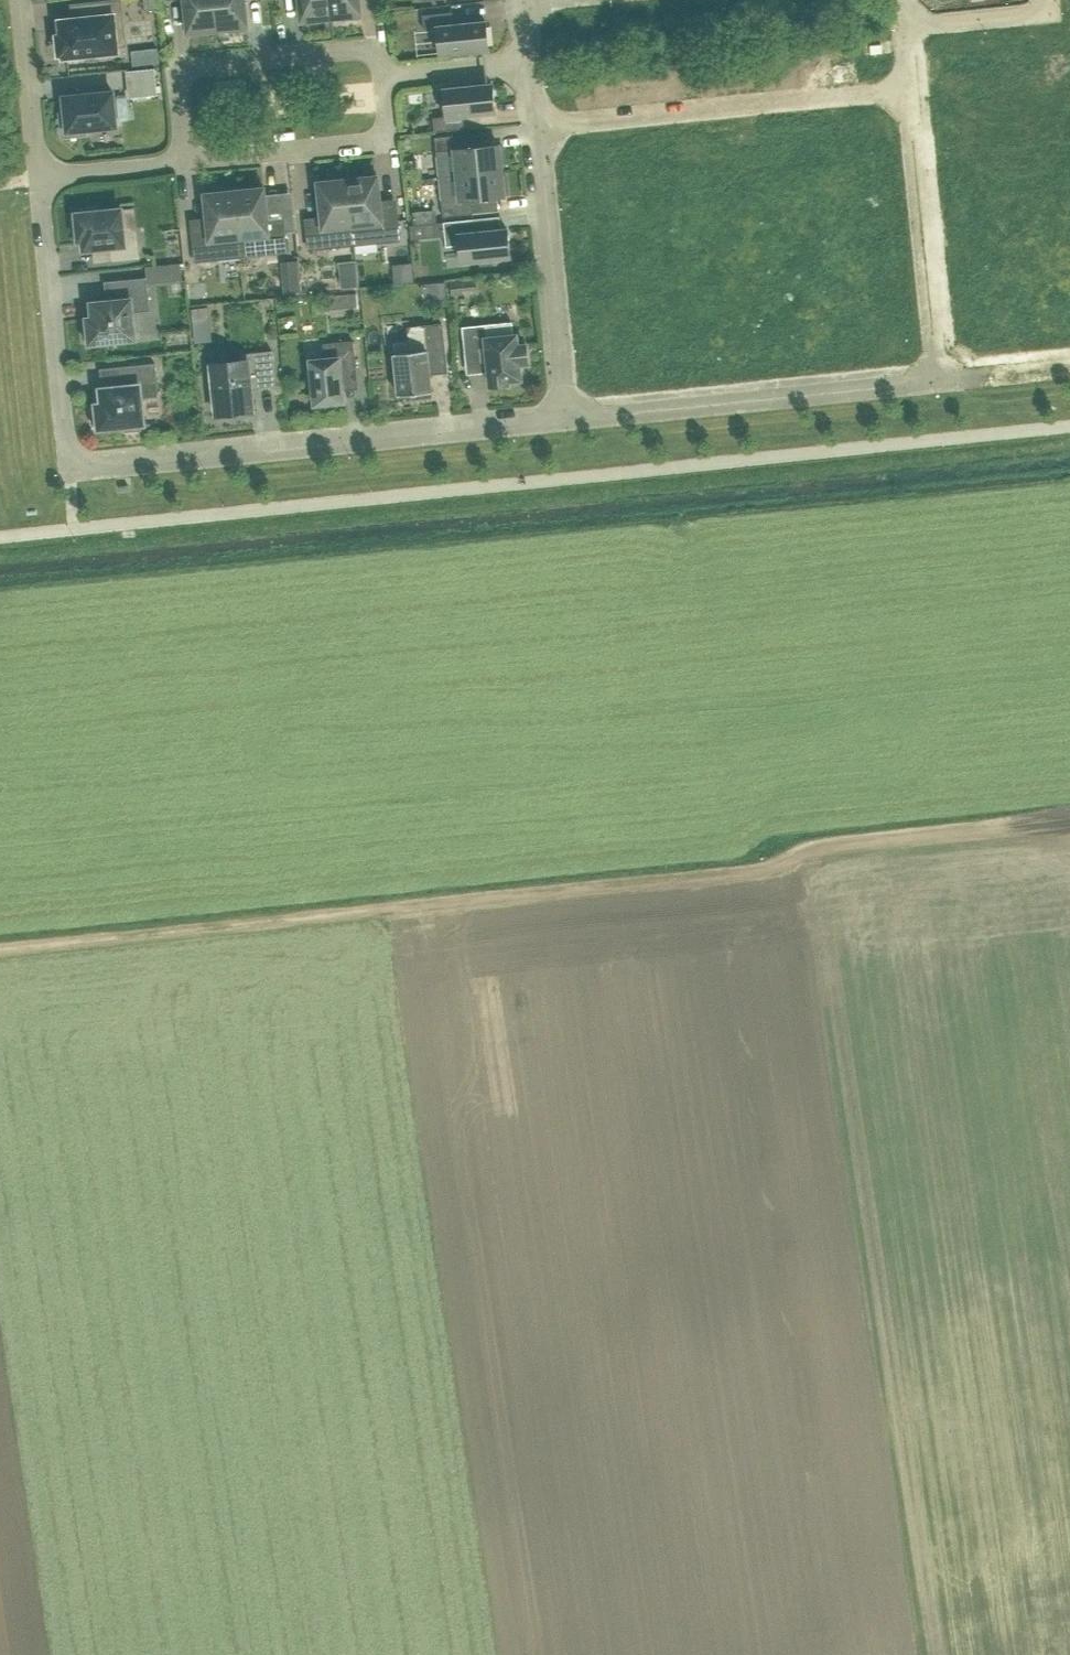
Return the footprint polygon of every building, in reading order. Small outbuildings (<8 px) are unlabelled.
[(145,11),(158,9),(157,0),(144,0),(145,11)] [(188,36),(207,34),(207,31),(218,30),(215,0),(185,0),(188,36)] [(218,30),(229,29),(229,31),(248,30),(245,0),(215,0),(218,30)] [(302,24),(321,22),(320,19),(331,18),(330,0),(300,0),(302,24)] [(331,18),(343,17),(343,20),(361,18),(359,0),(330,0),(331,18)] [(62,36),(57,36),(59,54),(64,54),(64,57),(118,52),(117,46),(125,45),(123,21),(114,22),(112,1),(80,4),(81,19),(60,21),(62,36)] [(415,2),(387,2),(387,44),(415,44),(415,2)] [(452,12),(423,15),(424,29),(437,28),(440,54),(451,53),(452,58),(470,56),(470,55),(470,51),(484,50),(485,50),(489,49),(487,22),(454,26),(452,12)] [(155,68),(129,71),(131,97),(158,94),(155,68)] [(446,116),(433,118),(434,132),(464,129),(463,115),(496,112),(493,84),(489,85),(488,85),(473,86),(473,83),(473,82),(454,84),(455,88),(443,90),(446,116)] [(65,113),(61,113),(63,136),(86,134),(85,129),(117,126),(113,92),(64,97),(65,113)] [(465,134),(435,137),(437,151),(439,177),(457,175),(502,170),(501,165),(506,165),(504,146),(499,147),(499,144),(466,148),(465,134)] [(457,175),(439,177),(442,203),(443,217),(473,214),(472,200),(504,197),(504,194),(509,194),(507,175),(502,176),(502,170),(457,175)] [(359,178),(348,179),(355,244),(400,240),(397,210),(381,211),(377,173),(359,175),(359,178)] [(322,218),(306,219),(309,249),(355,244),(348,179),(337,180),(336,177),(318,179),(322,218)] [(246,190),(234,191),(241,256),(287,251),(283,222),(268,223),(264,185),(245,187),(246,190)] [(208,229),(193,231),(196,261),(241,256),(234,191),(223,192),(223,189),(205,191),(208,229)] [(76,219),(72,219),(73,233),(78,233),(78,241),(83,241),(84,250),(112,247),(114,261),(140,258),(138,234),(124,236),(122,209),(95,211),(95,207),(81,208),(82,213),(76,213),(76,219)] [(474,219),(444,222),(445,236),(458,235),(461,262),(511,257),(508,229),(475,233),(474,219)] [(423,239),(422,224),(410,226),(412,240),(423,239)] [(297,262),(282,264),(286,293),(301,292),(297,262)] [(414,282),(412,263),(402,264),(403,283),(414,282)] [(181,264),(169,265),(170,281),(182,279),(181,264)] [(342,289),(359,287),(357,277),(340,279),(342,289)] [(88,323),(83,324),(84,339),(89,339),(90,343),(135,339),(132,312),(150,310),(147,278),(111,281),(113,301),(92,303),(93,318),(87,319),(88,323)] [(461,281),(450,282),(450,296),(462,295),(461,281)] [(329,296),(331,317),(358,314),(356,293),(329,296)] [(208,308),(192,310),(193,321),(210,319),(208,308)] [(463,327),(466,365),(483,364),(483,363),(488,362),(491,386),(509,384),(509,380),(521,379),(519,364),(528,363),(526,345),(518,346),(516,335),(514,335),(512,322),(484,325),(485,335),(464,337),(463,328),(464,328),(463,327)] [(410,340),(393,342),(399,395),(412,394),(413,398),(432,396),(428,361),(446,359),(442,324),(408,327),(410,340)] [(325,359),(311,360),(315,404),(325,403),(326,408),(344,406),(341,370),(356,369),(353,340),(324,343),(325,359)] [(213,379),(208,380),(210,401),(215,401),(217,414),(253,411),(251,388),(276,386),(272,350),(240,354),(241,361),(212,364),(213,379)] [(97,409),(92,409),(93,425),(98,424),(99,429),(125,426),(125,431),(141,429),(140,424),(144,424),(141,398),(159,396),(155,363),(120,367),(122,386),(100,389),(102,404),(96,404),(97,409)]
